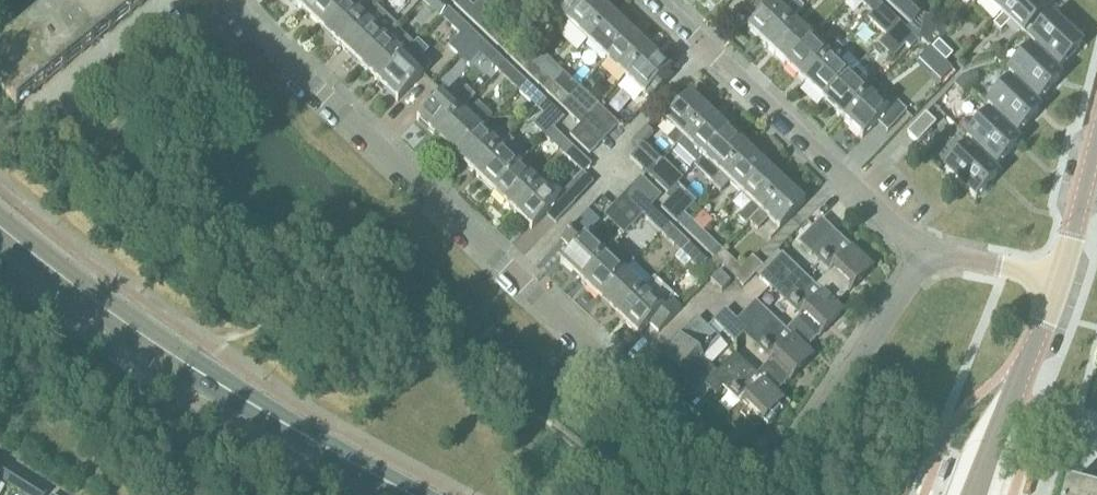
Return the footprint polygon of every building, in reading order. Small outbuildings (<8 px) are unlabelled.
[(84,0),(62,0),(27,29),(60,70),(109,31),(84,0)] [(109,31),(147,0),(84,0),(109,31)] [(311,0),(290,0),(301,10),(311,0)] [(345,1),(344,0),(311,0),(301,10),(319,28),(345,1)] [(450,6),(443,0),(434,0),(446,11),(450,6)] [(495,4),(492,0),(481,0),(474,7),(467,0),(449,0),(475,25),(495,4)] [(553,0),(535,0),(529,7),(538,15),(547,6),(553,0)] [(589,0),(553,0),(547,6),(567,24),(589,0)] [(611,15),(595,0),(589,0),(567,24),(585,42),(611,15)] [(791,22),(772,3),(771,4),(767,0),(753,0),(744,9),(756,20),(746,30),(766,48),(791,22)] [(879,4),(874,0),(854,0),(870,14),(879,4)] [(895,12),(907,0),(883,0),(895,12)] [(1017,0),(986,0),(1002,16),(1017,0)] [(1031,27),(1052,5),(1046,0),(1017,0),(1002,16),(1022,35),(1031,26),(1031,27)] [(338,46),(364,19),(345,1),(319,28),(338,46)] [(503,52),(513,41),(497,26),(507,15),(495,4),(475,25),(503,52)] [(890,32),(898,23),(879,4),(870,14),(890,32)] [(472,41),(473,40),(479,34),(450,6),(446,11),(442,14),(472,41)] [(604,60),(630,33),(611,15),(585,42),(604,60)] [(358,65),(383,38),(364,19),(338,46),(358,65)] [(1036,47),(1060,69),(1080,48),(1049,19),(1037,32),(1031,27),(1031,26),(1022,35),(1036,48),(1036,47)] [(931,28),(927,47),(930,49),(948,31),(938,21),(931,28)] [(784,66),(810,39),(791,22),(766,48),(784,66)] [(862,23),(845,44),(861,58),(879,37),(862,23)] [(898,23),(890,32),(909,50),(917,41),(898,23)] [(27,29),(0,50),(0,90),(14,107),(60,70),(27,29)] [(624,78),(649,52),(630,33),(604,60),(624,78)] [(503,68),(508,62),(479,34),(473,40),(503,68)] [(377,83),(402,56),(383,38),(358,65),(377,83)] [(804,84),(829,57),(810,39),(784,66),(804,84)] [(523,70),(532,60),(513,41),(503,52),(523,70)] [(945,63),(952,55),(939,42),(931,50),(945,63)] [(402,56),(377,83),(396,102),(422,75),(412,65),(423,54),(413,44),(402,56)] [(1006,47),(994,60),(1000,65),(1002,67),(1003,66),(1007,48),(1006,47)] [(1059,70),(1060,69),(1036,47),(1036,48),(1030,53),(1029,52),(1009,73),(1039,102),(1059,81),(1052,74),(1058,68),(1059,70)] [(649,52),(624,78),(643,97),(644,97),(649,101),(661,89),(671,78),(666,74),(669,70),(649,52)] [(823,102),(848,75),(829,57),(804,84),(823,102)] [(541,88),(551,78),(532,60),(523,70),(541,88)] [(943,61),(931,73),(940,81),(952,69),(943,61)] [(518,90),(528,80),(508,62),(503,68),(499,71),(518,90)] [(962,77),(960,79),(970,88),(977,81),(978,76),(976,72),(962,77)] [(1038,102),(1039,102),(1009,73),(1008,74),(1015,80),(1009,86),(1008,84),(988,106),(1018,134),(1038,113),(1031,107),(1037,101),(1038,102)] [(842,120),(867,94),(848,75),(823,102),(842,120)] [(560,106),(570,96),(551,78),(541,88),(560,106)] [(960,79),(954,85),(964,94),(970,88),(960,79)] [(537,108),(546,98),(528,80),(518,90),(537,108)] [(435,139),(460,112),(475,97),(467,89),(452,104),(440,93),(415,120),(435,139)] [(867,94),(842,120),(861,139),(877,122),(887,131),(905,112),(896,102),(887,112),(867,94)] [(682,140),(708,113),(689,95),(663,121),(675,132),(666,141),(674,149),(682,140)] [(570,96),(560,106),(578,123),(588,114),(570,96)] [(546,98),(537,108),(556,126),(566,116),(546,98)] [(453,157),(479,130),(492,116),(481,105),(467,119),(460,112),(435,139),(453,157)] [(588,116),(608,135),(618,125),(598,106),(588,116)] [(1017,135),(1018,134),(988,106),(987,106),(990,108),(983,115),(986,118),(967,138),(997,167),(1017,146),(1010,139),(1016,133),(1017,135)] [(702,158),(727,131),(708,113),(682,140),(702,158)] [(916,143),(936,123),(927,115),(908,134),(916,143)] [(599,145),(608,135),(588,116),(579,126),(599,145)] [(649,124),(636,138),(642,144),(643,144),(644,143),(656,130),(649,124)] [(589,155),(599,145),(579,126),(569,136),(589,155)] [(565,155),(574,145),(555,127),(546,136),(565,155)] [(472,175),(498,148),(479,130),(453,157),(472,175)] [(732,136),(727,131),(702,158),(712,168),(703,177),(712,185),(746,149),(742,145),(743,144),(743,142),(736,135),(733,134),(732,136)] [(997,167),(967,138),(966,139),(973,145),(968,151),(966,150),(945,171),(976,200),(996,178),(989,171),(995,166),(997,167)] [(574,145),(565,155),(584,173),(593,164),(574,145)] [(648,175),(658,165),(639,147),(630,157),(648,175)] [(491,193),(517,166),(498,148),(472,175),(491,193)] [(740,194),(766,167),(746,149),(712,185),(720,192),(729,183),(740,194)] [(658,165),(648,175),(668,193),(677,184),(658,165)] [(511,211),(537,185),(517,166),(491,193),(511,211)] [(745,226),(748,222),(784,185),(766,167),(740,194),(751,205),(738,219),(745,226)] [(651,207),(652,205),(660,197),(640,177),(630,187),(651,207)] [(537,185),(511,211),(530,230),(546,213),(555,222),(573,204),(564,195),(556,203),(537,185)] [(784,185),(748,222),(757,230),(767,220),(779,231),(804,204),(784,185)] [(641,217),(643,215),(651,207),(630,187),(621,197),(641,217)] [(605,216),(613,201),(598,193),(582,223),(592,228),(593,225),(617,237),(623,225),(605,216)] [(633,226),(641,217),(621,197),(612,206),(633,226)] [(675,223),(684,214),(669,200),(660,209),(675,223)] [(694,241),(703,232),(684,214),(675,223),(694,241)] [(835,307),(835,306),(871,268),(820,220),(798,244),(829,272),(815,287),(814,288),(835,307)] [(680,249),(688,240),(671,223),(662,232),(680,249)] [(578,281),(604,255),(574,226),(560,240),(570,250),(559,263),(578,281)] [(713,259),(722,250),(703,232),(694,241),(713,259)] [(695,246),(688,256),(702,269),(710,260),(699,250),(695,246)] [(722,250),(713,259),(743,287),(763,265),(752,255),(741,267),(722,250)] [(597,299),(623,273),(604,255),(578,281),(597,299)] [(814,288),(815,287),(781,255),(758,278),(799,317),(785,332),(784,332),(805,351),(842,312),(835,306),(835,307),(814,288)] [(616,317),(641,290),(623,273),(597,299),(616,317)] [(720,294),(729,286),(717,274),(709,282),(720,294)] [(641,290),(616,317),(636,336),(648,324),(658,333),(680,310),(670,300),(661,309),(641,290)] [(784,332),(785,332),(755,303),(737,321),(736,322),(746,332),(772,358),(756,375),(754,376),(775,396),(775,395),(812,357),(805,351),(784,332)] [(736,322),(737,321),(725,309),(713,323),(734,343),(746,332),(736,322)] [(716,374),(698,357),(716,338),(696,319),(659,357),(698,393),(705,386),(714,376),(716,374)] [(775,396),(754,376),(756,375),(733,355),(716,374),(714,376),(743,402),(725,421),(746,440),(782,401),(775,395),(775,396)] [(49,494),(24,478),(17,492),(21,494),(49,494)]
